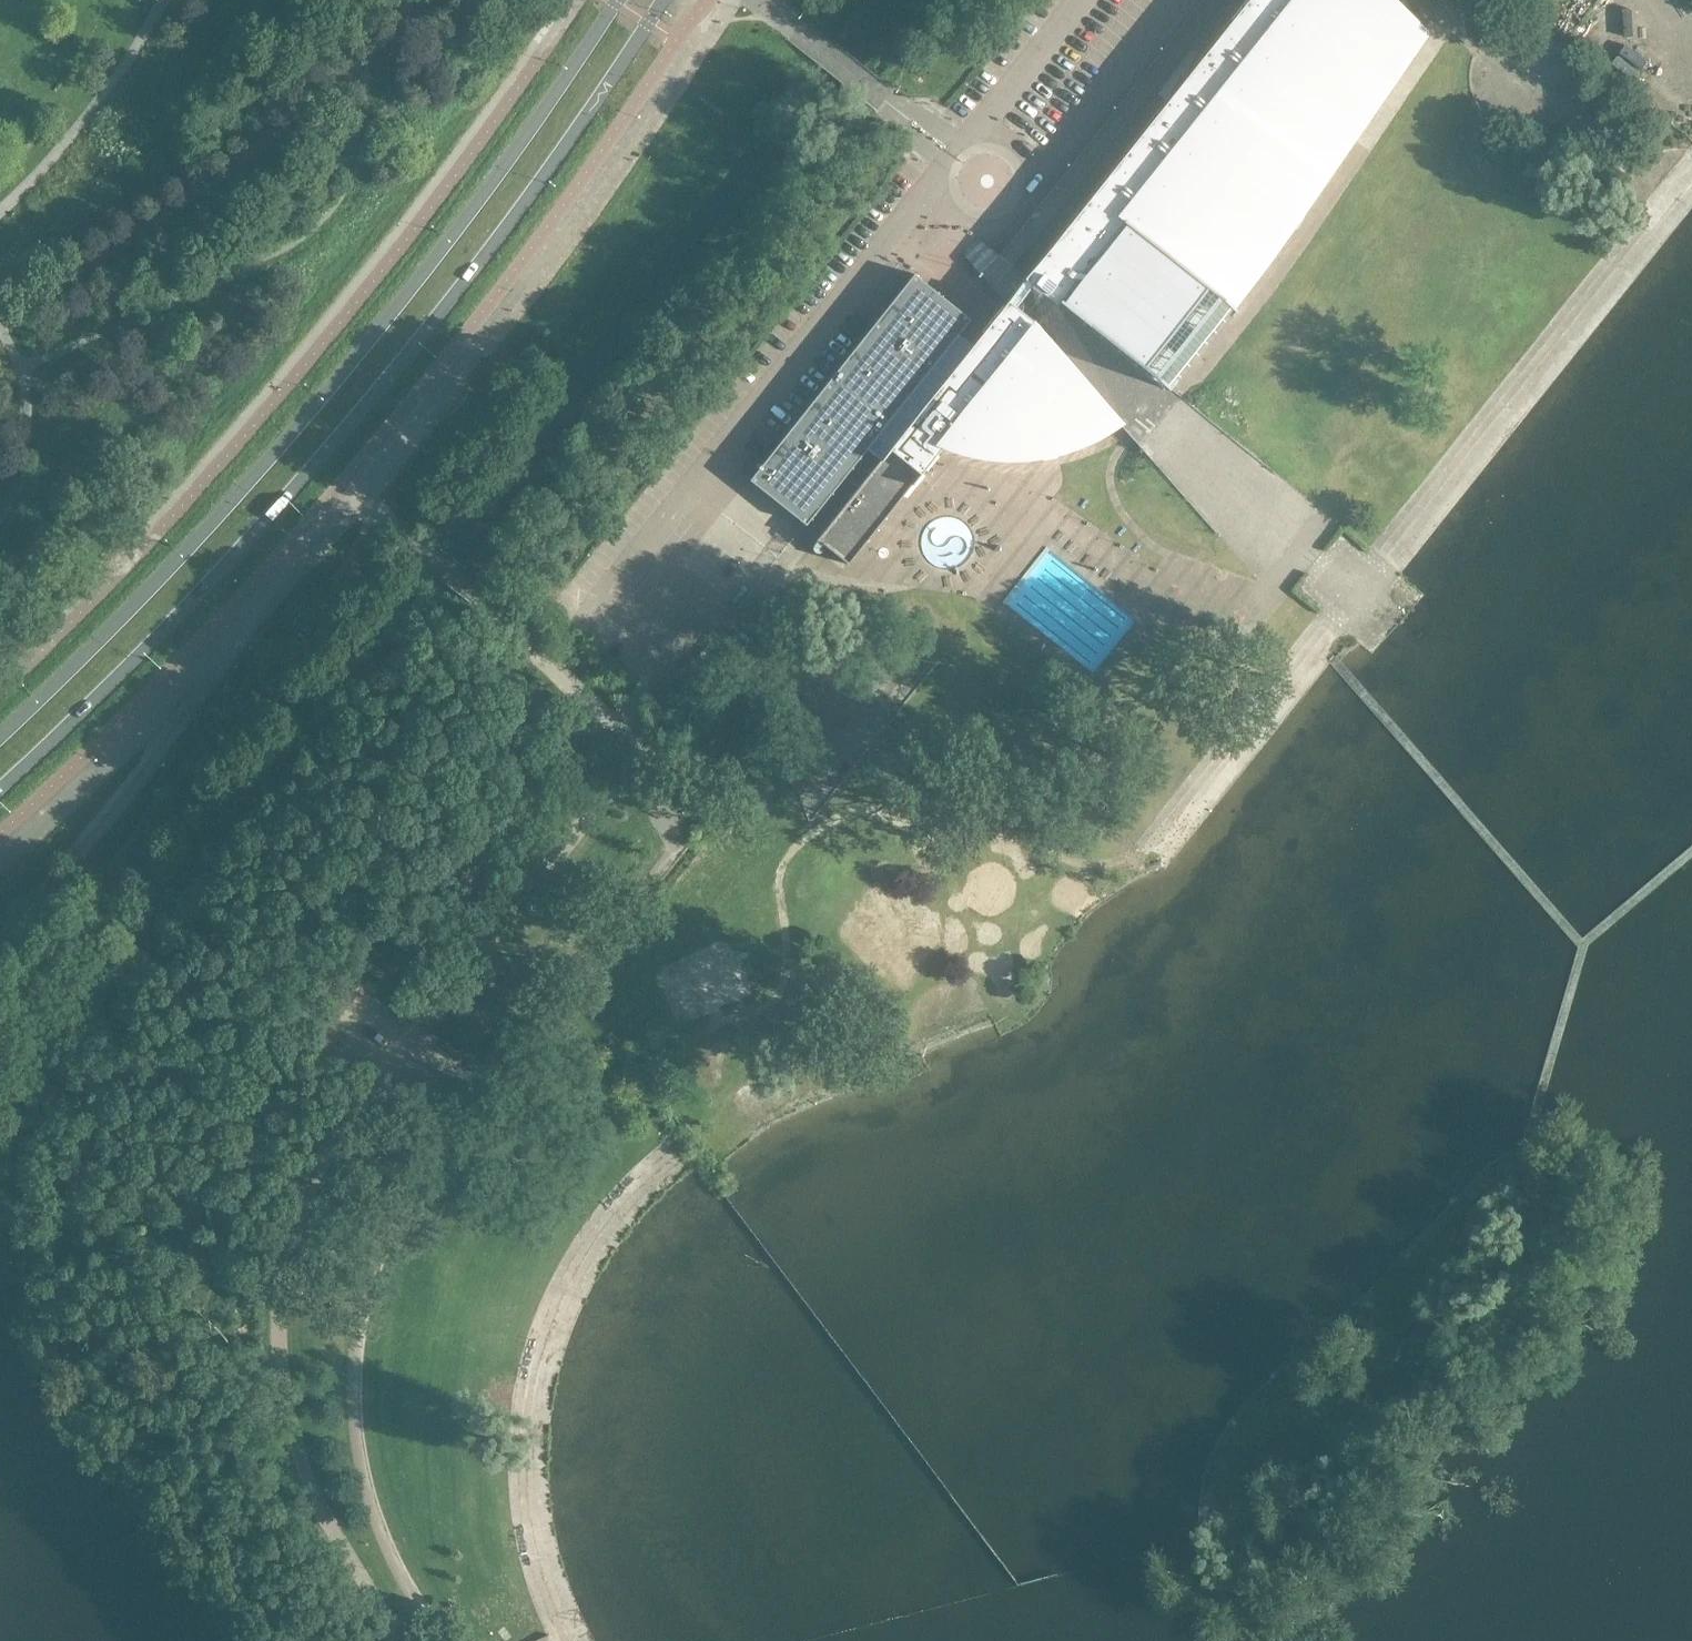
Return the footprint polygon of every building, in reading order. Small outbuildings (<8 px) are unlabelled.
[(1234,310),(1237,312),(1239,310),(1232,304),(1249,283),(1260,268),(1276,245),(1287,230),(1292,223),(1423,29),(1393,0),(1244,0),(971,343),(963,337),(957,333),(969,317),(913,272),(749,478),(806,523),(866,448),(879,459),(815,538),(816,539),(817,538),(846,561),(846,562),(847,563),(947,438),(953,440),(960,442),(970,445),(977,447),(984,448),(995,449),(1002,450),(1009,450),(1016,451),(1027,450),(1034,450),(1041,449),(1043,460),(1059,457),(1057,446),(1064,444),(1074,441),(1081,439),(1088,436),(1095,433),(1102,430),(1111,425),(1118,421),(1137,442),(1181,396),(1172,388),(1234,310)] [(971,516),(928,517),(929,561),(972,560),(971,516)] [(879,549),(878,551),(878,552),(878,554),(879,555),(879,556),(880,556),(882,557),(884,557),(885,557),(886,556),(887,555),(888,554),(888,553),(888,551),(888,550),(887,549),(887,548),(886,548),(884,547),(883,547),(882,547),(881,547),(880,548),(879,549)] [(872,942),(903,969),(930,939),(904,916),(900,921),(895,917),(872,942)]
